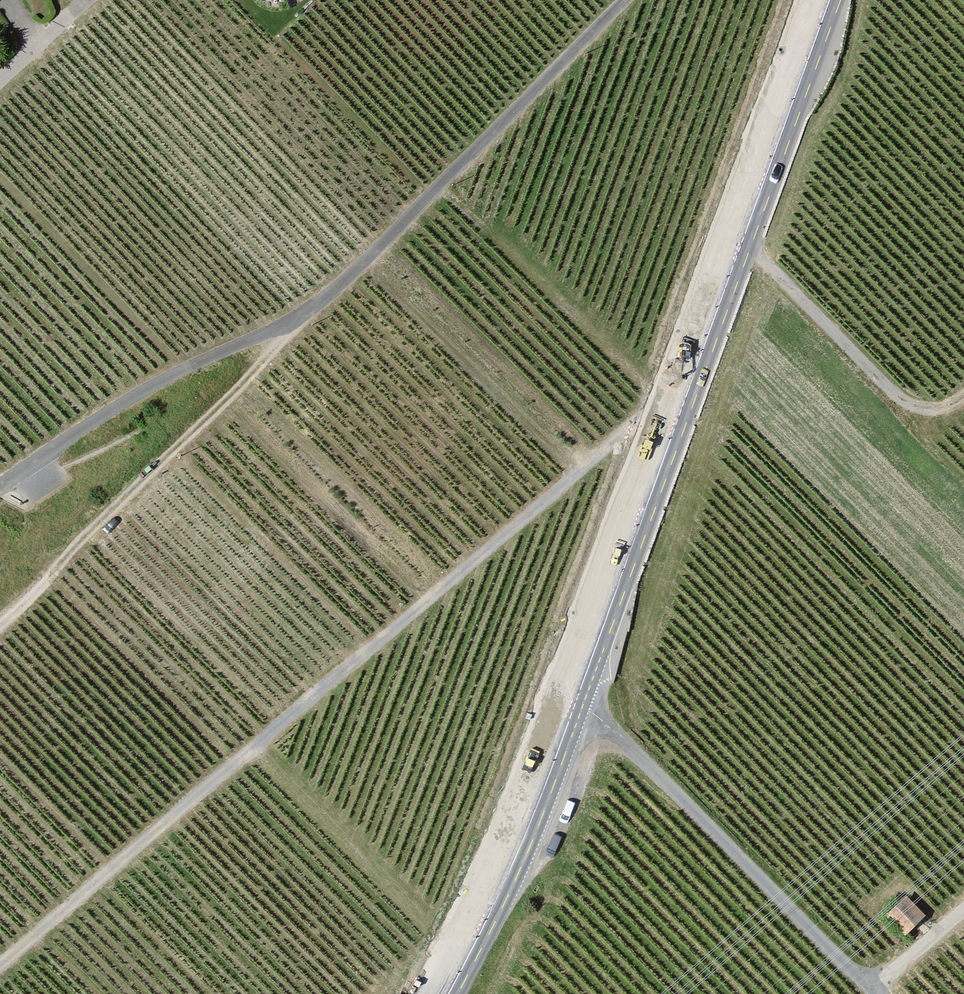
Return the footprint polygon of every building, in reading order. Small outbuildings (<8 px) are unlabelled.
[(909,929),(925,910),(905,893),(889,911),(909,929)]
